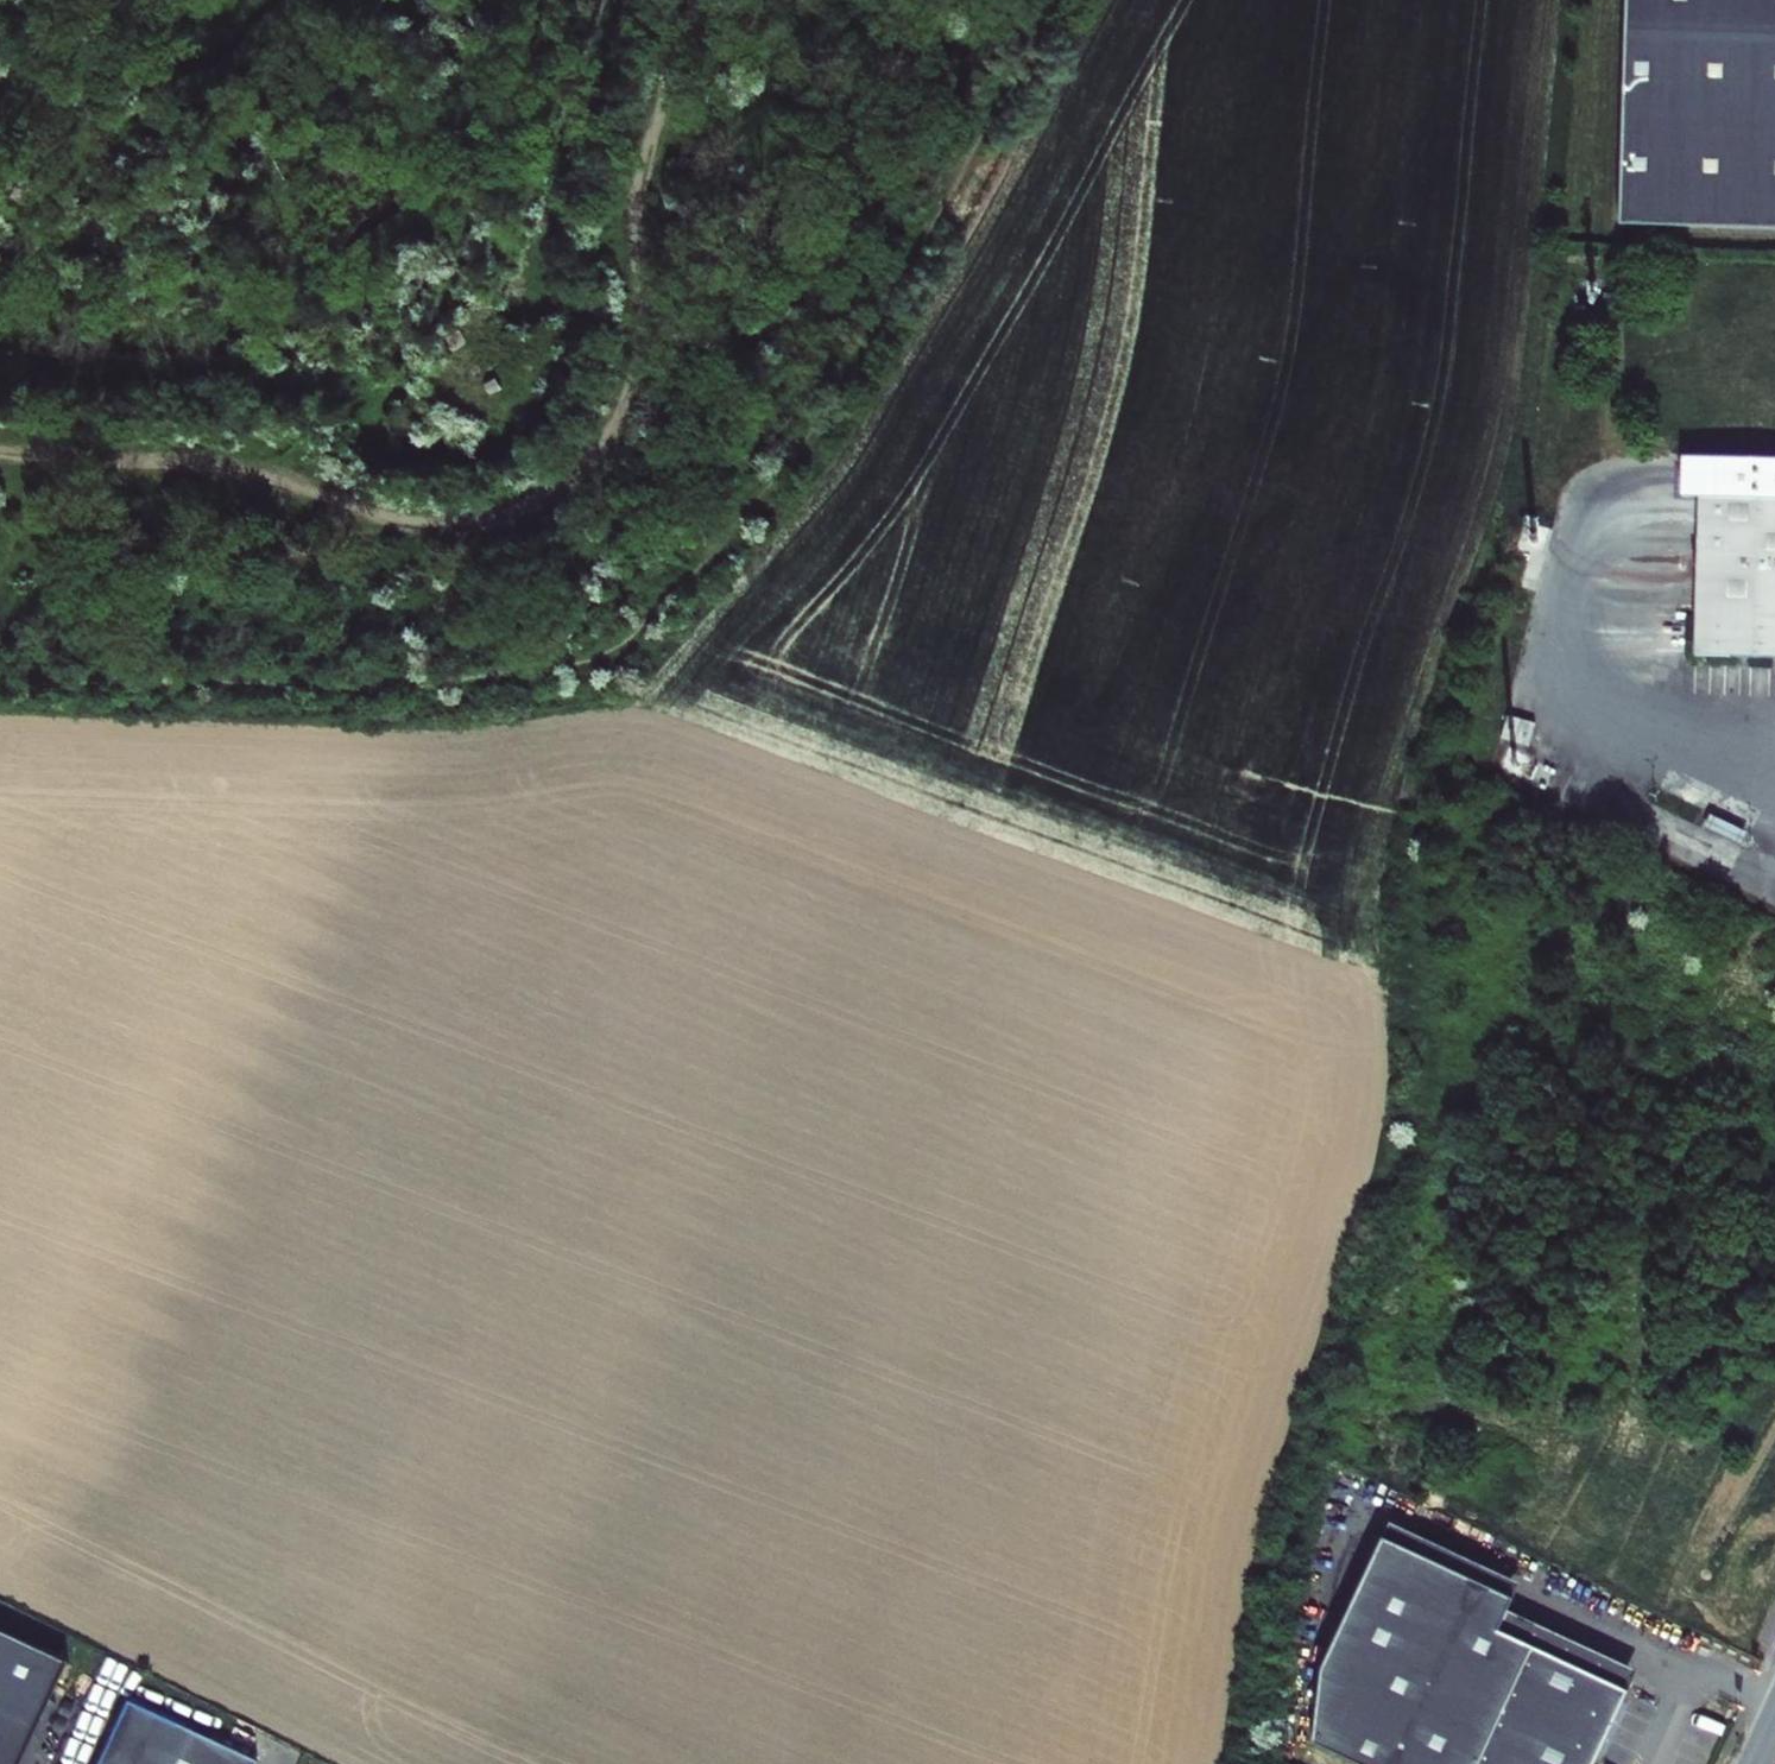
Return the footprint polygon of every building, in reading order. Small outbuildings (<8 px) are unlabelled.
[(1619,220),(1774,226),(1774,0),(1627,0),(1619,220)] [(1694,651),(1774,654),(1774,497),(1701,494),(1694,651)] [(1762,839),(1707,814),(1702,828),(1756,852),(1762,839)] [(1380,1533),(1322,1666),(1312,1740),(1364,1763),(1591,1763),(1627,1687),(1496,1626),(1511,1594),(1380,1533)] [(69,1662),(0,1630),(0,1763),(21,1763),(69,1662)] [(99,1763),(256,1763),(259,1758),(129,1698),(99,1763)]
